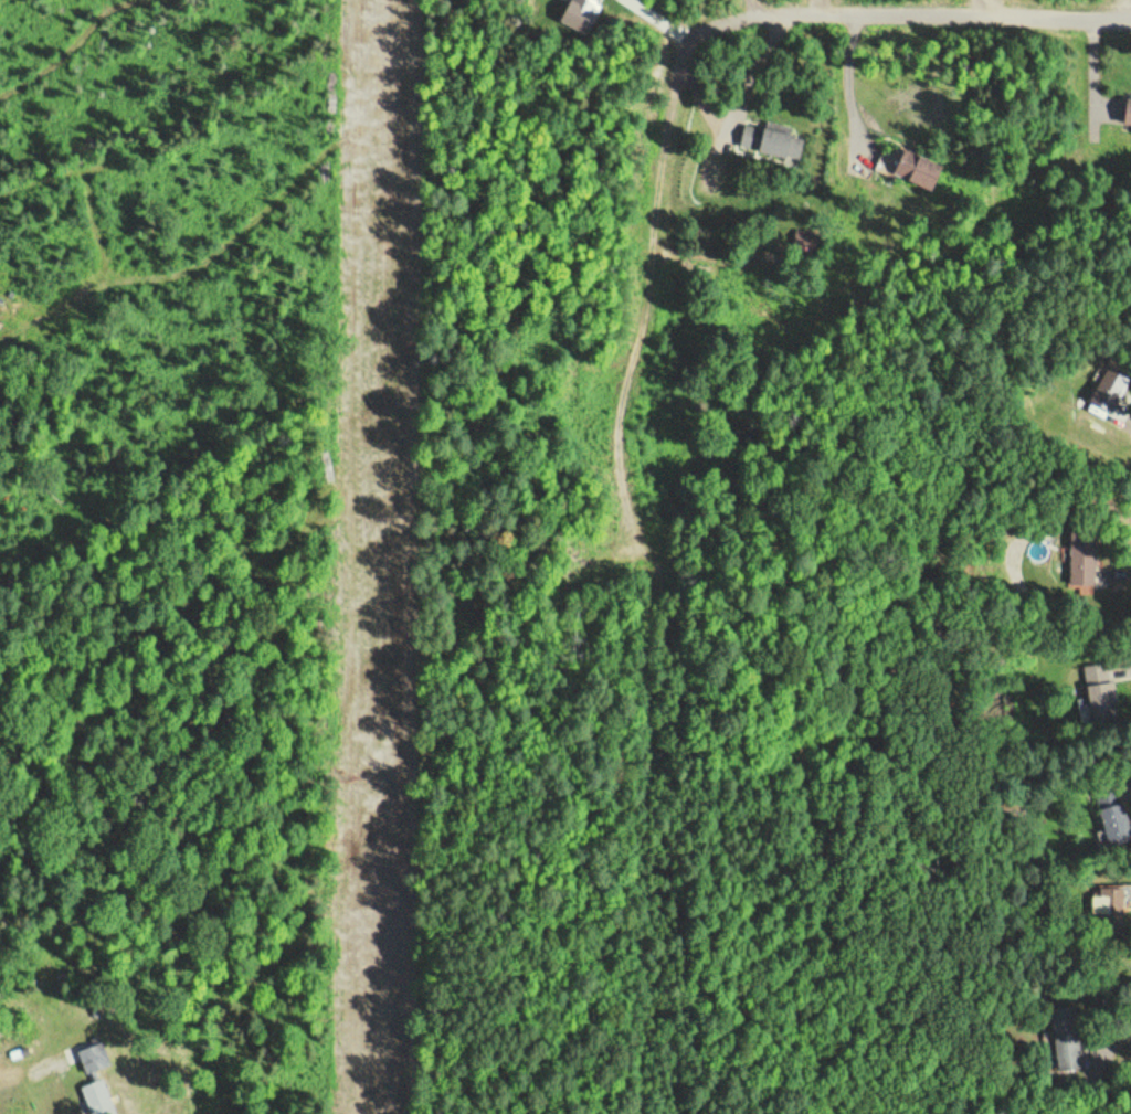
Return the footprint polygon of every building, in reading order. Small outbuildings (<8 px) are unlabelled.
[(741,147),(802,156),(806,132),(745,123),(741,147)] [(907,150),(899,176),(945,191),(953,166),(907,150)] [(1098,531),(1071,530),(1070,588),(1097,588),(1098,531)] [(1118,681),(1085,682),(1087,721),(1120,720),(1118,681)] [(95,1113),(119,1113),(103,1069),(114,1066),(105,1040),(82,1049),(94,1083),(85,1086),(95,1113)]
